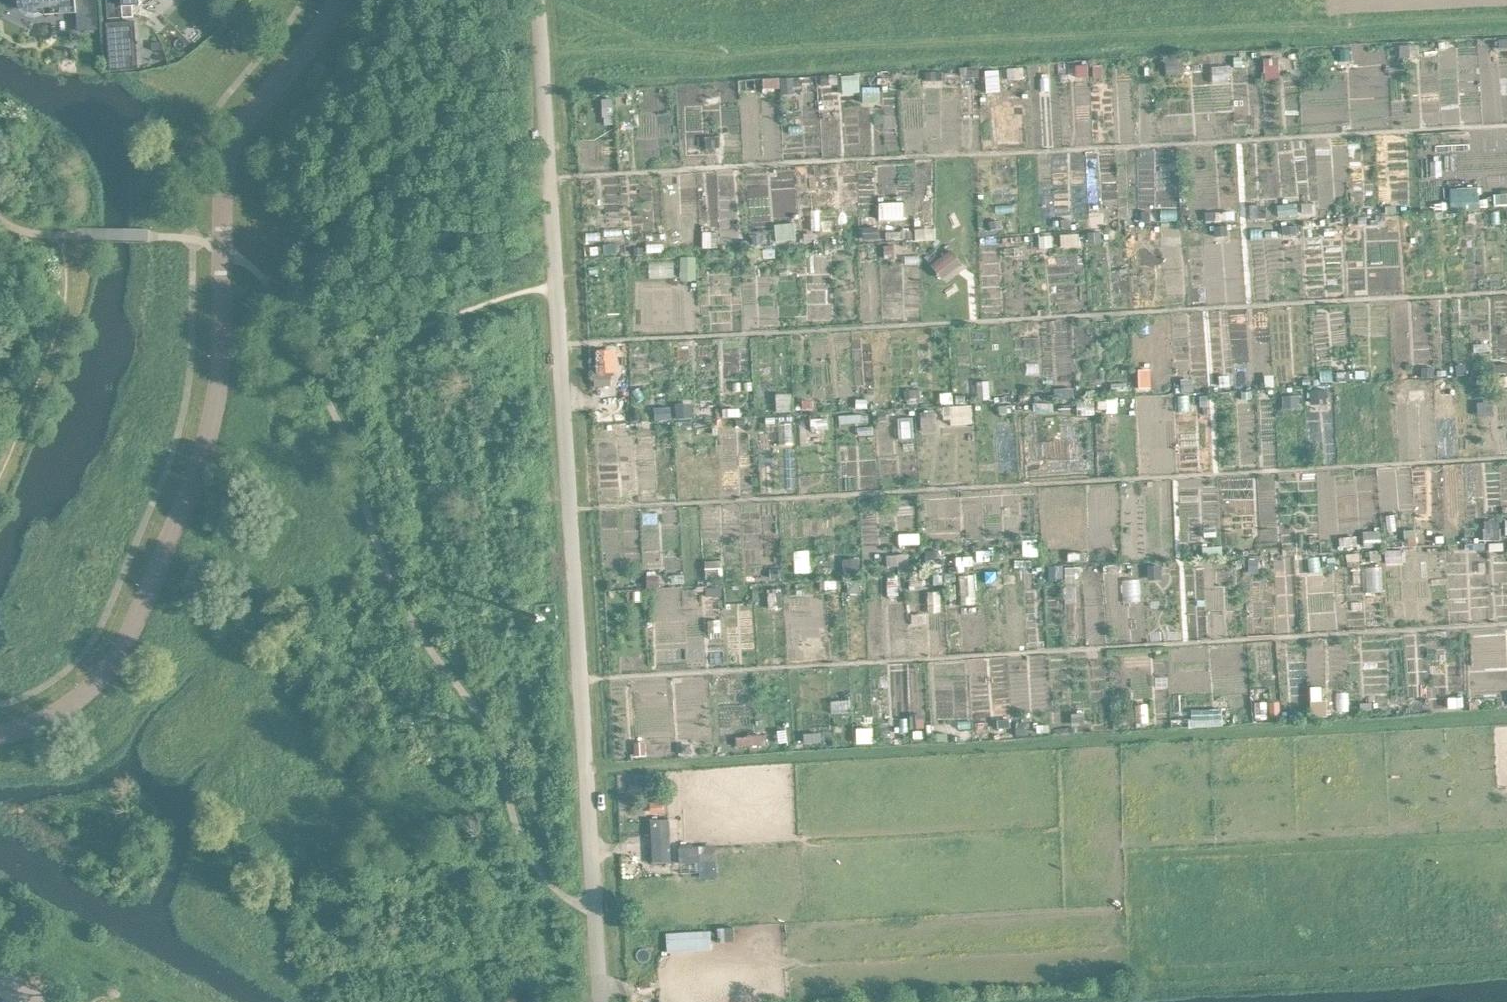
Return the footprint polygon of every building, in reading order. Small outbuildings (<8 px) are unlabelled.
[(78,30),(99,29),(99,28),(97,28),(96,0),(24,0),(24,2),(26,7),(30,11),(36,12),(42,10),(45,10),(46,14),(77,12),(78,30)] [(109,18),(134,16),(134,5),(141,4),(141,0),(108,0),(109,18)] [(135,22),(107,23),(110,70),(111,70),(111,63),(124,62),(124,68),(138,67),(135,22)] [(654,863),(671,862),(669,819),(653,820),(654,863)] [(693,851),(692,845),(681,845),(682,862),(715,860),(715,850),(693,851)] [(700,953),(700,956),(712,956),(712,938),(667,940),(669,954),(700,953)]
